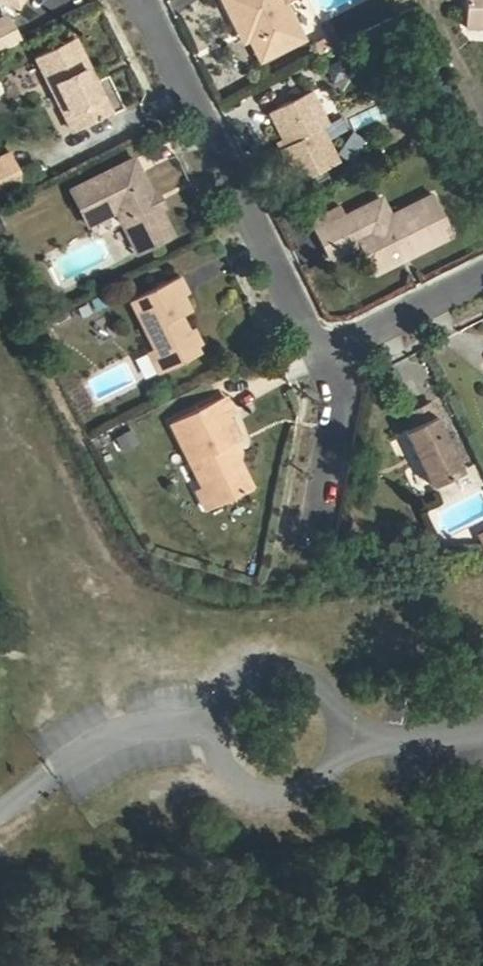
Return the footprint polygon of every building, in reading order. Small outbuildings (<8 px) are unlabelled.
[(238,25),(248,20),(258,21),(264,31),(261,38),(270,56),(307,38),(288,0),(226,0),(238,25)] [(468,25),(482,25),(482,0),(469,0),(468,25)] [(0,14),(0,20),(14,13),(12,9),(0,14)] [(22,31),(14,13),(0,20),(0,42),(22,31)] [(248,20),(238,25),(246,40),(252,37),(263,59),(270,56),(261,38),(264,31),(258,21),(248,20)] [(76,35),(38,54),(59,98),(74,128),(112,109),(97,79),(93,82),(90,74),(94,72),(76,35)] [(279,145),(297,178),(337,160),(320,127),(329,121),(311,87),(270,107),(283,134),(287,141),(279,145)] [(74,128),(59,98),(50,102),(48,108),(59,131),(65,133),(74,128)] [(351,162),(363,138),(347,130),(335,154),(351,162)] [(276,137),(279,145),(287,141),(283,134),(276,137)] [(0,148),(0,188),(29,175),(13,142),(0,148)] [(135,157),(72,188),(88,223),(117,208),(139,251),(173,234),(161,210),(153,208),(149,201),(153,194),(135,157)] [(434,193),(389,215),(373,223),(364,222),(358,208),(345,215),(315,229),(328,256),(357,242),(369,265),(405,247),(409,253),(453,233),(434,193)] [(161,210),(153,194),(149,201),(153,208),(161,210)] [(380,197),(358,208),(364,222),(373,223),(389,215),(380,197)] [(340,205),(310,220),(315,229),(345,215),(340,205)] [(405,247),(369,265),(371,271),(409,253),(405,247)] [(179,273),(130,298),(152,346),(151,347),(157,350),(164,367),(197,350),(195,345),(186,328),(184,322),(178,320),(175,315),(180,313),(189,308),(181,293),(187,290),(179,273)] [(178,320),(184,322),(180,313),(175,315),(178,320)] [(192,325),(186,328),(195,345),(201,341),(192,325)] [(151,347),(146,349),(156,371),(164,367),(157,350),(151,347)] [(400,432),(426,485),(460,468),(428,400),(406,411),(412,425),(400,432)] [(253,496),(240,467),(233,465),(228,454),(238,448),(238,446),(229,425),(234,421),(226,403),(173,430),(203,495),(207,493),(217,514),(253,496)] [(244,460),(238,448),(228,454),(233,465),(240,467),(244,460)] [(207,493),(203,495),(197,498),(207,519),(217,514),(207,493)]
